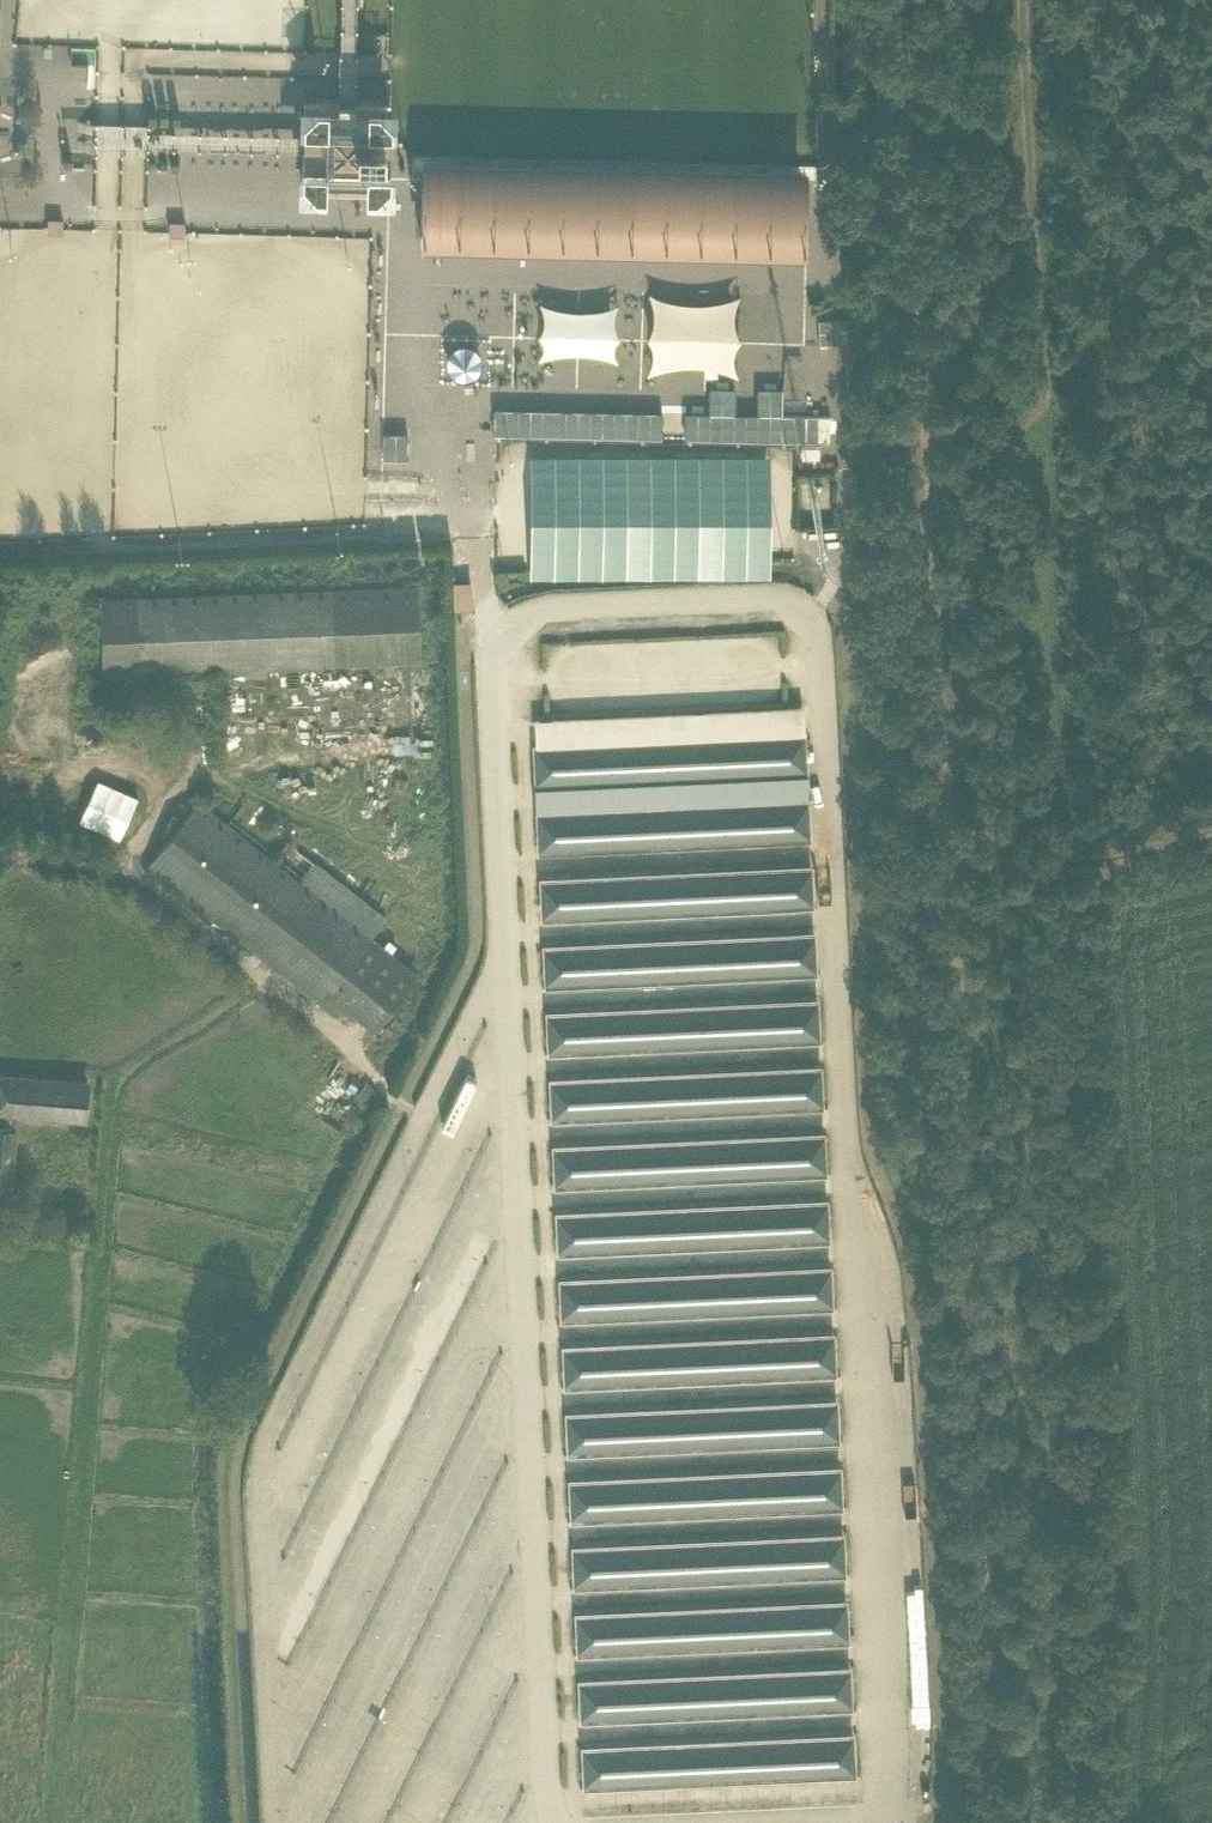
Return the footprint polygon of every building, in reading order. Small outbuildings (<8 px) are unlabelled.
[(271,91),(270,74),(247,76),(248,92),(271,91)] [(387,185),(390,99),(304,97),(301,183),(387,185)] [(710,232),(710,221),(722,221),(722,232),(723,232),(724,228),(732,228),(732,243),(727,243),(727,245),(804,247),(806,163),(422,155),(420,238),(497,240),(497,236),(493,236),(493,222),(501,223),(501,227),(503,227),(503,216),(515,216),(515,227),(517,227),(517,223),(525,223),(525,237),(520,237),(520,240),(704,245),(704,242),(699,242),(700,227),(708,228),(708,232),(710,232)] [(0,267),(0,356),(8,356),(11,319),(32,320),(36,278),(2,275),(2,267),(0,267)] [(563,299),(573,366),(637,355),(636,347),(648,345),(646,331),(648,330),(645,310),(644,311),(640,287),(563,299)] [(832,411),(835,326),(809,325),(806,411),(832,411)] [(807,410),(494,405),(494,433),(807,438),(807,410)] [(407,456),(408,430),(384,429),(384,455),(407,456)] [(533,451),(532,577),(726,579),(727,453),(533,451)] [(455,606),(474,606),(472,577),(454,578),(455,606)] [(420,658),(416,583),(100,597),(104,673),(143,670),(337,661),(420,658)] [(792,685),(790,634),(527,647),(530,698),(792,685)] [(796,734),(534,747),(534,763),(535,781),(805,768),(804,733),(796,733),(796,734)] [(799,801),(537,814),(538,835),(539,847),(808,835),(807,799),(799,800),(799,801)] [(149,857),(145,862),(164,877),(271,961),(280,968),(320,1000),(335,1012),(341,1004),(372,1029),(417,972),(371,935),(388,913),(316,856),(299,877),(226,822),(216,815),(198,800),(151,859),(149,857)] [(802,868),(540,881),(541,903),(542,914),(812,901),(810,866),(802,866),(802,868)] [(806,935),(543,948),(544,968),(545,981),(815,968),(813,933),(805,933),(806,935)] [(809,1002),(547,1014),(548,1036),(548,1048),(818,1035),(816,1000),(809,1000),(809,1002)] [(812,1068),(550,1081),(551,1095),(551,1115),(821,1101),(820,1066),(812,1067),(812,1068)] [(17,1113),(84,1118),(87,1079),(0,1072),(0,1183),(11,1184),(17,1113)] [(817,1135),(553,1148),(554,1170),(555,1181),(825,1168),(823,1133),(816,1133),(817,1135)] [(818,1202),(556,1215),(557,1237),(558,1248),(828,1235),(826,1200),(818,1200),(818,1202)] [(822,1269),(559,1281),(561,1303),(561,1315),(831,1302),(829,1267),(822,1267),(822,1269)] [(825,1336),(563,1348),(564,1364),(564,1382),(834,1369),(833,1334),(825,1334),(825,1336)] [(828,1402),(566,1415),(567,1429),(568,1449),(838,1435),(836,1400),(828,1401),(828,1402)] [(831,1469),(569,1482),(570,1504),(571,1515),(841,1502),(839,1467),(831,1467),(831,1469)] [(835,1536),(572,1549),(573,1564),(574,1582),(844,1569),(842,1534),(835,1534),(835,1536)] [(838,1603),(576,1615),(576,1630),(577,1649),(847,1636),(846,1601),(838,1601),(838,1603)] [(902,1651),(901,1690),(924,1690),(926,1652),(902,1651)] [(841,1669),(579,1682),(580,1699),(581,1716),(851,1702),(849,1667),(841,1668),(841,1669)] [(844,1736),(582,1748),(584,1782),(702,1777),(854,1769),(852,1734),(844,1734),(844,1736)]
